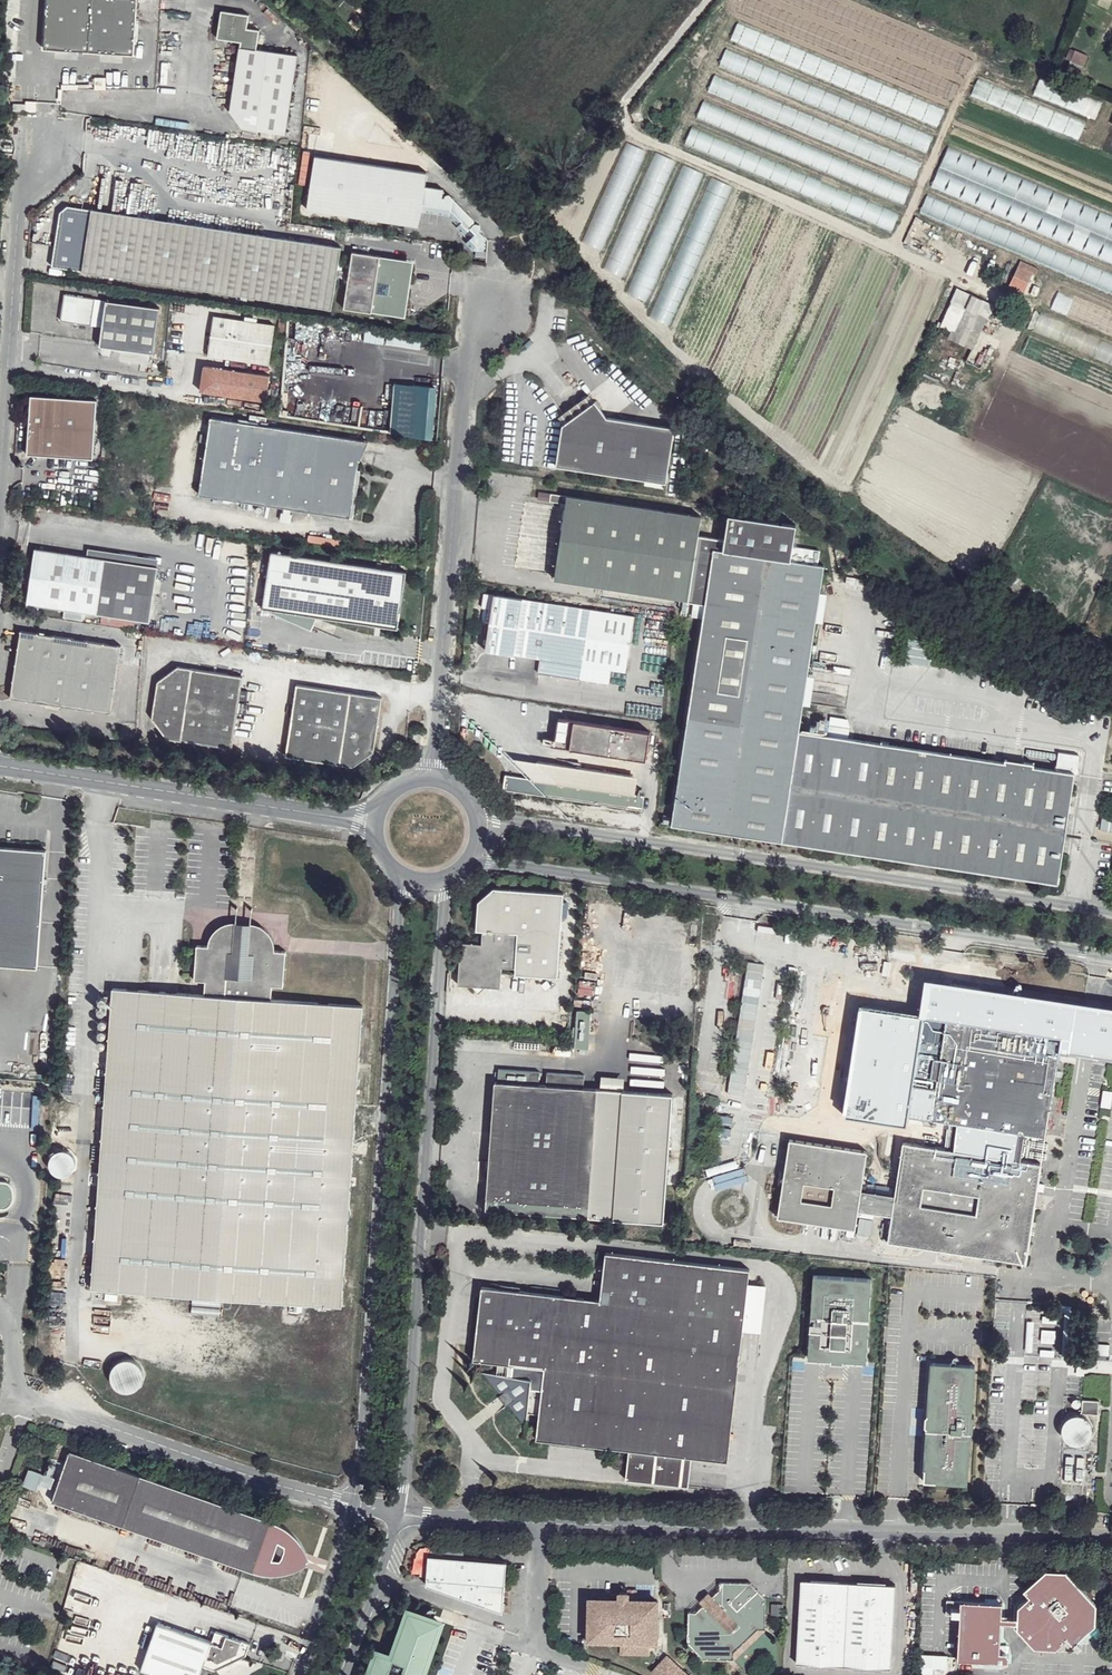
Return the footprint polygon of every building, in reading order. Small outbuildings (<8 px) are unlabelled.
[(45,47),(133,52),(136,0),(48,0),(45,47)] [(910,183),(968,55),(834,0),(745,0),(685,138),(890,228),(901,202),(910,183)] [(222,10),(216,37),(222,38),(228,34),(237,35),(241,42),(241,47),(255,49),(259,29),(247,27),(249,14),(222,10)] [(255,49),(241,47),(230,110),(242,127),(284,134),(297,56),(255,49)] [(1069,66),(1076,51),(1071,49),(1065,65),(1069,66)] [(1089,55),(1076,51),(1069,66),(1082,72),(1089,55)] [(1033,96),(979,77),(974,91),(1081,135),(1089,115),(1099,117),(1102,101),(1040,77),(1033,96)] [(582,242),(602,251),(646,151),(627,143),(582,242)] [(950,145),(933,183),(1111,259),(1111,215),(950,145)] [(604,269),(624,278),(676,162),(656,152),(604,269)] [(424,174),(314,159),(306,212),(418,227),(421,208),(448,211),(448,215),(457,225),(455,228),(467,240),(463,244),(473,251),(475,229),(474,225),(469,224),(473,216),(456,197),(450,197),(451,190),(423,186),(424,174)] [(626,292),(647,302),(703,174),(683,165),(626,292)] [(709,178),(654,308),(672,320),(727,184),(709,178)] [(1111,299),(1111,274),(925,197),(917,216),(1020,260),(1039,268),(1111,299)] [(340,249),(92,210),(84,273),(196,289),(332,310),(340,249)] [(483,238),(475,229),(473,251),(481,251),(483,238)] [(370,312),(375,256),(350,253),(341,308),(370,312)] [(410,263),(375,256),(370,312),(402,315),(410,263)] [(1018,266),(1010,285),(1024,290),(1032,272),(1018,266)] [(1058,290),(1049,316),(1042,312),(1021,354),(1111,391),(1111,313),(1058,290)] [(981,297),(970,293),(962,306),(949,338),(973,349),(987,318),(974,312),(981,297)] [(86,321),(88,299),(65,295),(61,318),(86,321)] [(993,303),(981,297),(974,312),(987,318),(993,303)] [(96,300),(88,299),(86,321),(93,322),(96,300)] [(161,310),(107,302),(101,348),(154,355),(161,310)] [(215,318),(209,356),(269,365),(276,327),(215,318)] [(268,375),(202,365),(198,390),(264,400),(268,375)] [(438,386),(393,383),(389,435),(432,442),(438,386)] [(33,397),(28,454),(94,459),(98,402),(33,397)] [(674,429),(607,419),(595,403),(561,427),(554,467),(666,485),(674,429)] [(360,439),(209,416),(197,494),(348,517),(360,439)] [(493,469),(479,467),(478,478),(491,480),(493,469)] [(701,517),(596,499),(553,492),(552,499),(569,502),(557,579),(689,602),(698,536),(701,517)] [(698,536),(690,600),(689,602),(696,603),(706,605),(704,617),(671,824),(1059,885),(1077,776),(1032,769),(1020,767),(1020,763),(1007,761),(1006,765),(851,740),(831,737),(803,732),(828,566),(822,565),(795,561),(797,546),(800,525),(732,514),(728,539),(698,536)] [(825,550),(797,546),(795,561),(822,565),(825,550)] [(36,550),(27,605),(98,616),(106,560),(36,550)] [(396,629),(405,573),(272,551),(263,608),(316,616),(396,629)] [(159,567),(106,560),(98,616),(151,623),(159,567)] [(583,662),(587,609),(486,594),(484,608),(492,609),(486,651),(583,662)] [(693,616),(704,617),(706,605),(696,603),(693,616)] [(316,616),(263,608),(311,629),(316,616)] [(637,617),(587,609),(583,662),(582,680),(612,684),(614,670),(629,673),(637,617)] [(21,632),(11,699),(111,714),(121,647),(21,632)] [(583,662),(486,651),(539,659),(537,673),(582,680),(583,662)] [(177,668),(164,678),(160,730),(166,739),(231,748),(241,677),(177,668)] [(160,730),(164,678),(157,683),(152,719),(160,730)] [(343,767),(354,695),(298,686),(288,758),(343,767)] [(383,699),(354,695),(343,767),(354,767),(374,752),(383,699)] [(647,733),(557,717),(552,745),(643,760),(647,733)] [(831,737),(851,740),(852,729),(833,726),(831,737)] [(508,773),(502,772),(500,787),(640,809),(642,794),(627,792),(508,773)] [(1111,829),(1111,812),(1103,811),(1101,828),(1111,829)] [(36,968),(44,850),(0,846),(0,965),(36,968)] [(1102,875),(1111,876),(1111,868),(1111,847),(1106,846),(1102,875)] [(471,986),(486,987),(499,988),(501,967),(515,968),(514,974),(557,977),(563,893),(493,889),(478,903),(476,930),(482,931),(481,945),(460,943),(457,986),(471,986)] [(203,996),(112,988),(88,1288),(340,1308),(362,1009),(269,1001),(270,987),(283,989),(286,955),(274,953),(273,947),(270,941),(266,935),(260,930),(255,926),(241,922),(227,925),(215,932),(209,941),(206,948),(196,947),(193,981),(204,982),(203,996)] [(976,953),(988,955),(989,949),(977,947),(976,953)] [(1109,1008),(948,983),(943,1017),(1058,1037),(1057,1047),(1103,1055),(1111,1056),(1111,1008),(1109,1008)] [(478,996),(486,987),(471,986),(478,996)] [(571,1046),(586,1048),(591,1011),(576,1009),(571,1046)] [(926,1015),(911,1115),(951,1122),(949,1136),(1018,1149),(1020,1133),(1042,1135),(1057,1047),(1058,1037),(943,1017),(926,1015)] [(485,1212),(590,1218),(667,1223),(674,1095),(585,1089),(585,1077),(548,1075),(547,1087),(495,1083),(485,1212)] [(889,1215),(885,1242),(1027,1263),(1041,1164),(1016,1160),(1018,1149),(949,1136),(947,1150),(899,1143),(892,1195),(889,1215)] [(854,1209),(889,1215),(892,1195),(856,1190),(862,1152),(785,1141),(774,1216),(851,1228),(854,1209)] [(0,1210),(5,1207),(8,1204),(9,1199),(9,1194),(7,1190),(5,1188),(0,1185),(0,1211),(0,1210)] [(429,1216),(437,1217),(438,1205),(430,1204),(429,1216)] [(482,1375),(499,1396),(506,1406),(525,1430),(527,1413),(538,1415),(535,1441),(626,1452),(623,1481),(676,1487),(679,1456),(689,1457),(727,1460),(746,1268),(603,1254),(598,1300),(480,1289),(472,1362),(498,1365),(497,1376),(482,1375)] [(805,1357),(872,1361),(879,1273),(812,1269),(805,1357)] [(143,1371),(141,1366),(138,1361),(133,1358),(127,1357),(121,1357),(116,1360),(112,1363),(109,1368),(108,1374),(109,1380),(112,1386),(116,1390),(122,1392),(128,1392),(134,1391),(139,1387),(142,1382),(144,1377),(143,1371)] [(930,1363),(922,1481),(967,1484),(970,1432),(972,1433),(973,1416),(971,1416),(975,1366),(930,1363)] [(506,1406),(499,1396),(495,1399),(503,1409),(506,1406)] [(1080,1407),(1081,1406),(1082,1405),(1082,1403),(1082,1401),(1081,1400),(1080,1399),(1078,1398),(1076,1398),(1075,1399),(1073,1400),(1073,1401),(1072,1403),(1072,1404),(1073,1406),(1074,1407),(1075,1407),(1077,1408),(1078,1407),(1080,1407)] [(1075,1446),(1080,1445),(1084,1443),(1088,1439),(1089,1434),(1090,1429),(1088,1424),(1085,1420),(1081,1417),(1076,1415),(1071,1415),(1066,1417),(1062,1421),(1059,1425),(1058,1430),(1059,1435),(1061,1440),(1065,1444),(1070,1446),(1075,1446)] [(50,1502),(121,1527),(140,1475),(69,1450),(50,1502)] [(1065,1483),(1076,1483),(1076,1456),(1066,1455),(1065,1483)] [(679,1456),(676,1487),(685,1487),(689,1457),(679,1456)] [(1076,1456),(1076,1483),(1088,1485),(1088,1458),(1076,1456)] [(35,1487),(41,1473),(28,1468),(23,1483),(35,1487)] [(140,1475),(121,1527),(261,1576),(268,1578),(277,1578),(286,1575),(305,1565),(307,1562),(305,1555),(298,1541),(284,1526),(276,1522),(140,1475)] [(507,1562),(429,1555),(425,1586),(501,1612),(507,1562)] [(57,1571),(64,1573),(68,1559),(61,1557),(57,1571)] [(1071,1640),(1072,1641),(1078,1636),(1083,1641),(1089,1641),(1090,1630),(1088,1628),(1091,1624),(1093,1623),(1092,1605),(1063,1572),(1046,1572),(1024,1592),(1029,1597),(1018,1608),(1017,1630),(1035,1651),(1058,1652),(1071,1640)] [(894,1584),(803,1581),(796,1662),(889,1668),(894,1584)] [(704,1660),(735,1661),(735,1653),(757,1630),(766,1630),(766,1600),(751,1584),(719,1583),(719,1591),(711,1599),(707,1595),(698,1602),(703,1607),(694,1615),(689,1615),(688,1645),(704,1660)] [(627,1594),(627,1601),(635,1601),(635,1590),(627,1590),(627,1594)] [(587,1602),(587,1639),(656,1638),(657,1601),(635,1601),(627,1601),(627,1594),(625,1593),(619,1593),(617,1595),(617,1602),(587,1602)] [(962,1661),(1010,1663),(1011,1655),(1008,1653),(1002,1652),(1003,1604),(964,1603),(962,1661)] [(426,1669),(421,1667),(438,1621),(408,1611),(392,1656),(376,1651),(367,1674),(424,1674),(426,1669)] [(150,1674),(184,1674),(185,1671),(197,1674),(200,1674),(202,1666),(214,1670),(245,1655),(249,1643),(214,1631),(210,1642),(156,1624),(140,1672),(150,1674)] [(1078,1636),(1072,1641),(1077,1646),(1083,1641),(1078,1636)] [(649,1643),(623,1644),(623,1653),(649,1653),(649,1643)] [(666,1654),(650,1671),(658,1674),(689,1674),(666,1654)] [(932,1667),(947,1667),(947,1654),(922,1654),(922,1674),(932,1674),(932,1667)]
